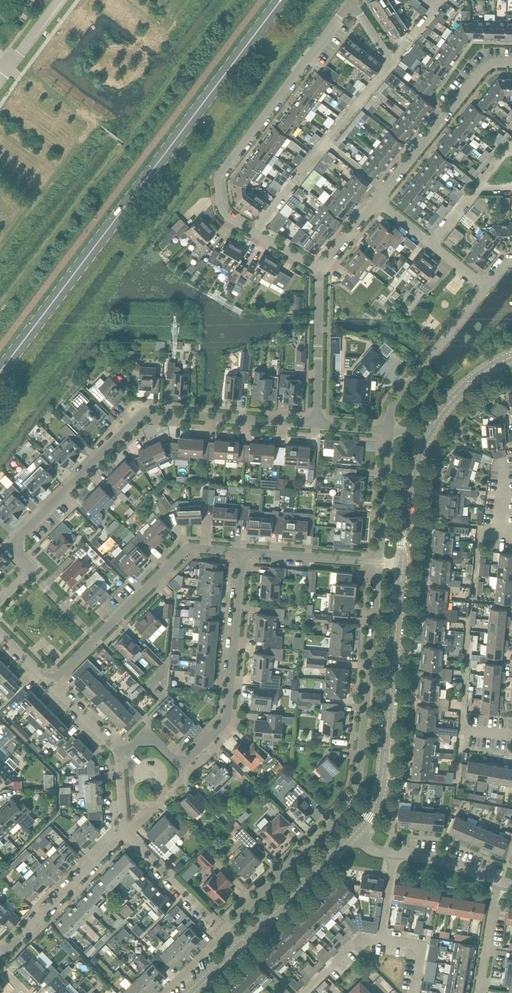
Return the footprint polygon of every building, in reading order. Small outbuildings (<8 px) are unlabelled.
[(377,11),(390,2),(389,0),(373,0),(370,2),(377,11)] [(377,11),(383,20),(396,11),(390,2),(377,11)] [(453,30),(452,30),(466,40),(469,37),(472,37),(473,22),(470,22),(470,10),(461,10),(461,22),(455,31),(453,30)] [(383,20),(389,29),(402,20),(396,11),(383,20)] [(439,14),(435,18),(439,21),(443,25),(447,20),(443,17),(439,14)] [(431,23),(428,27),(432,30),(435,26),(439,21),(435,18),(431,23)] [(402,20),(389,29),(395,38),(408,29),(402,20)] [(473,20),(473,22),(472,37),(484,37),(484,20),(473,20)] [(495,21),(484,20),(484,37),(494,38),(494,40),(495,21)] [(506,21),(495,21),(494,40),(505,40),(506,21)] [(425,31),(422,35),(426,38),(429,34),(432,30),(428,27),(425,31)] [(452,30),(446,39),(460,49),(466,40),(452,30)] [(418,40),(415,44),(422,49),(425,45),(422,42),(426,38),(422,35),(418,40)] [(338,51),(347,57),(357,44),(348,38),(338,51)] [(460,49),(446,39),(440,48),(454,58),(460,49)] [(347,57),(355,64),(365,51),(357,44),(347,57)] [(420,52),(422,49),(415,44),(408,52),(416,59),(417,58),(419,60),(422,56),(420,52)] [(440,48),(434,57),(450,68),(456,59),(454,58),(440,48)] [(355,64),(364,70),(374,57),(365,51),(355,64)] [(410,67),(416,59),(408,52),(401,61),(405,63),(410,67)] [(374,57),(364,70),(373,77),(383,64),(374,57)] [(434,57),(428,66),(444,77),(450,68),(434,57)] [(328,75),(332,77),(336,72),(327,65),(323,71),(328,75)] [(398,65),(394,69),(403,77),(407,72),(398,65)] [(428,66),(422,75),(438,86),(444,77),(428,66)] [(318,72),(311,81),(324,91),(331,82),(318,72)] [(391,73),(385,81),(392,87),(395,89),(401,80),(399,79),(391,73)] [(438,86),(422,75),(415,84),(431,95),(438,86)] [(498,78),(491,87),(503,96),(505,93),(508,93),(508,79),(498,78)] [(353,85),(349,90),(353,93),(357,97),(362,91),(366,86),(358,79),(353,85)] [(311,81),(305,90),(318,100),(324,91),(311,81)] [(385,81),(378,90),(386,96),(392,87),(385,81)] [(491,87),(485,95),(496,104),(503,96),(491,87)] [(305,90),(298,99),(311,108),(318,100),(305,90)] [(378,90),(371,98),(375,101),(378,97),(382,101),(386,96),(378,90)] [(344,92),(337,101),(339,103),(345,107),(348,103),(352,98),(344,92)] [(419,95),(412,103),(427,115),(434,107),(419,95)] [(496,104),(485,95),(478,104),(489,113),(496,104)] [(375,101),(371,98),(368,102),(364,107),(372,113),(376,108),(372,105),(375,101)] [(298,99),(292,107),(305,117),(311,108),(298,99)] [(412,103),(405,112),(421,124),(427,115),(412,103)] [(472,104),(465,112),(480,124),(487,116),(472,104)] [(292,107),(285,116),(298,126),(305,117),(292,107)] [(358,115),(355,118),(358,121),(361,117),(365,121),(369,116),(362,110),(358,115)] [(405,112),(399,120),(412,131),(413,133),(421,124),(405,112)] [(465,112),(458,121),(473,133),(480,124),(465,112)] [(298,126),(285,116),(278,125),(291,135),(298,126)] [(355,118),(348,127),(356,133),(359,128),(355,125),(358,121),(355,118)] [(332,124),(326,120),(323,123),(320,121),(317,126),(325,132),(328,127),(329,128),(332,124)] [(412,131),(399,120),(392,129),(405,140),(412,131)] [(452,129),(451,129),(466,141),(473,133),(458,121),(459,123),(453,130),(452,129)] [(275,127),(268,136),(281,145),(288,136),(275,127)] [(348,127),(341,135),(344,138),(348,134),(352,137),(356,133),(348,127)] [(451,129),(444,138),(459,150),(466,141),(451,129)] [(389,132),(382,140),(397,152),(404,144),(389,132)] [(344,138),(341,135),(334,144),(342,150),(346,145),(342,142),(344,138)] [(268,136),(261,144),(274,154),(281,145),(268,136)] [(496,145),(493,149),(497,152),(504,143),(496,137),(492,142),(496,145)] [(376,148),(375,149),(391,161),(397,152),(382,140),(381,142),(376,138),(371,144),(376,148)] [(459,150),(444,138),(437,146),(452,159),(459,150)] [(261,144),(255,153),(268,163),(274,154),(261,144)] [(368,158),(382,168),(384,170),(391,161),(375,149),(368,158)] [(486,149),(482,154),(490,160),(497,152),(493,149),(490,153),(486,149)] [(323,157),(321,161),(329,167),(337,156),(331,152),(329,151),(323,157)] [(437,151),(430,159),(445,171),(452,163),(437,151)] [(255,153),(248,162),(261,171),(268,163),(255,153)] [(483,162),(479,166),(483,169),(490,160),(482,154),(479,158),(483,162)] [(382,168),(368,158),(362,166),(375,177),(382,168)] [(430,159),(423,168),(438,180),(445,171),(430,159)] [(321,161),(314,169),(322,175),(326,171),(329,167),(321,161)] [(248,162),(242,170),(251,177),(255,180),(261,171),(248,162)] [(280,171),(279,171),(288,178),(295,169),(286,163),(282,168),(282,167),(279,171),(280,171)] [(423,168),(417,176),(432,188),(436,192),(443,184),(438,180),(423,168)] [(314,169),(308,177),(316,183),(322,175),(314,169)] [(233,182),(234,191),(245,189),(245,185),(251,177),(242,170),(233,182)] [(279,171),(273,180),(282,186),(288,178),(279,171)] [(348,182),(362,193),(368,185),(355,174),(348,182)] [(409,185),(411,187),(425,197),(432,188),(417,176),(409,185)] [(316,183),(308,177),(301,185),(309,191),(316,183)] [(269,185),(267,188),(269,190),(269,191),(275,195),(277,191),(278,191),(282,186),(273,180),(269,185)] [(348,182),(342,190),(355,201),(362,193),(348,182)] [(299,187),(293,195),(301,201),(307,193),(299,187)] [(337,187),(331,195),(337,200),(351,211),(357,203),(355,201),(342,190),(337,187)] [(411,187),(405,195),(418,206),(425,197),(411,187)] [(236,200),(247,208),(254,199),(246,193),(245,189),(234,191),(236,200)] [(254,199),(247,208),(256,215),(262,208),(265,210),(270,205),(256,195),(254,199)] [(293,195),(286,203),(294,209),(301,201),(293,195)] [(337,200),(331,195),(324,203),(325,203),(331,208),(344,219),(351,211),(337,200)] [(418,206),(405,195),(398,203),(411,214),(418,206)] [(473,204),(469,209),(479,217),(483,212),(490,204),(480,196),(477,199),(473,204)] [(286,203),(280,211),(288,217),(294,209),(286,203)] [(325,203),(316,214),(322,219),(336,230),(342,221),(334,215),(329,210),(331,208),(325,203)] [(479,217),(469,209),(465,214),(475,222),(479,217)] [(288,217),(280,211),(267,227),(277,232),(286,221),(285,220),(288,217)] [(308,220),(328,236),(327,236),(329,238),(336,230),(322,219),(316,214),(310,222),(308,220)] [(189,235),(193,239),(208,224),(200,216),(189,227),(180,218),(171,227),(172,228),(177,233),(182,238),(187,237),(189,235)] [(308,220),(302,228),(321,244),(327,236),(328,236),(308,220)] [(380,223),(374,231),(390,245),(395,249),(406,236),(396,228),(392,232),(380,223)] [(208,224),(193,239),(197,243),(196,243),(196,244),(195,246),(194,250),(200,256),(209,247),(205,243),(216,232),(208,224)] [(494,224),(488,232),(498,241),(500,239),(509,239),(509,225),(494,224)] [(455,227),(451,232),(461,240),(465,235),(455,227)] [(172,228),(166,235),(170,240),(177,233),(172,228)] [(298,233),(292,241),(303,247),(305,245),(314,252),(315,251),(317,252),(320,248),(318,247),(321,244),(302,228),(298,233)] [(485,230),(478,239),(491,250),(498,241),(488,232),(485,230)] [(384,253),(390,245),(374,231),(367,240),(378,250),(375,254),(385,262),(389,257),(384,253)] [(461,240),(451,232),(443,241),(451,247),(454,243),(457,245),(461,240)] [(209,258),(208,260),(213,264),(215,265),(220,262),(222,260),(226,263),(236,244),(227,239),(219,252),(214,249),(209,258)] [(473,250),(484,259),(484,258),(491,250),(478,239),(470,248),(473,250)] [(226,263),(223,268),(229,271),(227,274),(228,279),(234,282),(243,266),(238,263),(246,250),(236,244),(226,263)] [(360,249),(353,257),(369,271),(376,262),(381,267),(385,262),(375,254),(371,258),(360,249)] [(473,250),(466,259),(479,270),(487,260),(484,258),(484,259),(473,250)] [(257,274),(262,277),(273,259),(263,253),(255,267),(250,264),(244,275),(249,278),(253,280),(257,274)] [(411,273),(415,276),(428,260),(420,253),(410,265),(406,261),(400,269),(394,275),(399,279),(404,273),(408,276),(411,273)] [(369,271),(353,257),(346,266),(354,273),(352,276),(349,273),(342,282),(351,290),(361,278),(362,279),(369,271)] [(273,259),(262,277),(271,283),(272,282),(285,289),(292,277),(282,272),(282,273),(278,271),(282,264),(273,259)] [(428,260),(415,276),(422,282),(418,287),(427,294),(440,277),(436,274),(433,277),(430,275),(437,267),(428,260)] [(192,264),(188,268),(192,272),(196,268),(192,264)] [(229,283),(226,288),(232,292),(233,289),(235,286),(229,283)] [(289,334),(283,337),(285,343),(291,340),(289,334)] [(389,345),(383,353),(388,357),(395,349),(389,345)] [(362,361),(353,371),(353,377),(347,377),(345,399),(355,400),(355,402),(369,403),(370,389),(368,389),(369,377),(374,372),(375,373),(386,360),(372,347),(361,360),(362,361)] [(297,362),(305,362),(305,348),(297,348),(297,362)] [(175,365),(175,361),(168,361),(167,377),(174,378),(172,394),(180,394),(188,394),(189,374),(181,373),(182,369),(179,366),(175,365)] [(150,392),(159,393),(160,377),(155,377),(156,367),(140,366),(139,376),(141,376),(141,379),(139,379),(139,387),(150,388),(150,392)] [(225,397),(241,398),(242,382),(248,383),(249,370),(238,369),(238,376),(226,375),(225,397)] [(266,396),(265,399),(277,400),(278,390),(279,376),(264,374),(264,371),(256,370),(256,376),(254,395),(266,396)] [(294,375),(281,374),(280,387),(286,388),(285,401),(301,402),(302,388),(300,388),(301,380),(294,379),(294,375)] [(119,387),(117,384),(118,383),(110,376),(105,381),(100,377),(89,389),(99,400),(102,397),(113,408),(120,402),(117,399),(125,391),(120,386),(119,387)] [(81,391),(71,402),(79,410),(74,414),(81,421),(83,420),(85,422),(84,423),(83,424),(88,429),(96,421),(99,424),(106,418),(108,415),(96,403),(91,408),(86,404),(90,400),(81,391)] [(497,403),(494,408),(505,415),(508,410),(497,403)] [(508,434),(508,429),(504,429),(504,422),(502,423),(501,421),(505,415),(494,408),(488,417),(488,424),(486,424),(487,436),(508,434)] [(67,414),(63,418),(69,423),(72,420),(67,414)] [(67,437),(60,444),(75,459),(79,454),(78,453),(82,450),(73,440),(77,436),(65,425),(60,430),(67,437)] [(508,434),(487,436),(489,448),(506,446),(505,439),(509,439),(508,434)] [(179,442),(171,442),(173,457),(174,458),(190,460),(190,455),(192,438),(180,437),(179,442)] [(204,439),(192,438),(190,455),(202,456),(202,458),(208,459),(209,445),(203,444),(204,439)] [(336,448),(335,461),(341,461),(341,463),(351,464),(351,462),(361,463),(361,451),(356,450),(356,447),(355,446),(355,441),(356,441),(342,439),(341,441),(324,439),(324,447),(336,448)] [(160,440),(149,445),(157,461),(159,465),(174,458),(173,457),(171,442),(163,445),(160,440)] [(215,445),(209,445),(208,459),(214,459),(215,457),(226,458),(227,441),(215,440),(215,445)] [(227,441),(226,458),(232,458),(232,462),(238,462),(238,461),(243,461),(245,447),(239,447),(239,441),(227,441)] [(250,448),(245,447),(243,461),(250,462),(250,459),(261,460),(263,443),(251,442),(250,448)] [(275,444),(263,443),(261,460),(273,461),(273,464),(279,464),(280,450),(274,450),(275,444)] [(75,459),(60,444),(55,448),(51,444),(43,453),(51,460),(55,456),(65,466),(69,462),(70,463),(75,459)] [(141,455),(134,459),(143,471),(144,473),(159,466),(159,465),(157,461),(149,445),(139,451),(141,455)] [(286,451),(280,450),(279,464),(285,465),(286,462),(297,463),(298,446),(286,445),(286,451)] [(297,463),(297,468),(314,469),(315,467),(315,462),(316,453),(310,452),(310,447),(298,446),(297,463)] [(453,452),(450,462),(473,469),(476,460),(479,461),(481,454),(461,448),(459,454),(453,452)] [(493,452),(494,459),(507,455),(505,449),(493,452)] [(36,467),(31,472),(46,487),(51,482),(50,482),(54,478),(44,468),(49,464),(40,455),(34,461),(36,467)] [(125,460),(116,468),(128,481),(136,472),(138,474),(143,471),(134,459),(129,464),(125,460)] [(451,480),(450,487),(471,489),(471,486),(468,485),(473,469),(450,462),(447,473),(455,475),(453,481),(451,480)] [(343,475),(342,488),(364,489),(365,476),(350,475),(351,468),(341,468),(336,467),(336,474),(343,475)] [(112,481),(108,485),(118,495),(122,490),(120,489),(128,481),(116,468),(108,477),(112,481)] [(19,476),(15,481),(23,489),(28,485),(37,495),(41,491),(42,492),(46,487),(31,472),(23,480),(19,476)] [(189,473),(189,481),(198,481),(198,474),(189,473)] [(8,496),(3,500),(18,515),(22,511),(22,510),(26,506),(16,496),(20,492),(13,485),(12,484),(4,492),(8,496)] [(100,485),(91,494),(103,506),(107,509),(115,501),(113,499),(118,495),(108,485),(103,489),(100,485)] [(441,493),(440,504),(464,506),(465,496),(471,496),(471,489),(450,487),(442,487),(442,493),(441,493)] [(364,489),(342,488),(341,495),(334,495),(333,507),(348,508),(348,501),(363,502),(364,489)] [(86,506),(82,510),(89,517),(92,520),(98,525),(103,521),(102,513),(99,510),(103,506),(91,494),(83,502),(86,506)] [(166,496),(161,500),(168,511),(173,508),(174,509),(177,509),(177,512),(178,522),(190,522),(189,505),(189,500),(177,500),(171,505),(166,496)] [(3,500),(0,503),(0,514),(9,523),(12,519),(13,520),(18,515),(3,500)] [(156,514),(147,522),(151,526),(163,538),(171,529),(164,522),(161,519),(164,517),(164,514),(168,511),(161,500),(155,503),(161,511),(156,514)] [(213,513),(212,522),(224,523),(226,506),(226,502),(214,501),(214,506),(213,513)] [(237,519),(242,519),(244,505),(244,504),(226,502),(226,506),(224,523),(236,524),(237,519)] [(464,506),(440,504),(439,514),(447,515),(447,521),(468,523),(469,516),(463,516),(464,506)] [(189,505),(190,522),(202,522),(201,505),(189,505)] [(247,532),(259,533),(261,516),(261,509),(250,508),(250,506),(244,505),(242,519),(248,520),(247,532)] [(342,521),(341,528),(361,529),(362,517),(352,516),(352,510),(336,509),(336,520),(342,521)] [(272,529),(277,529),(279,515),(279,511),(272,510),(272,515),(272,517),(261,516),(259,533),(271,534),(272,529)] [(279,515),(277,529),(283,530),(283,535),(295,536),(296,519),(297,512),(291,512),(291,511),(283,511),(283,516),(279,515)] [(296,519),(295,536),(307,537),(307,532),(313,532),(314,522),(314,518),(314,514),(297,512),(296,519)] [(48,546),(59,557),(73,544),(65,537),(72,530),(70,529),(63,522),(52,532),(57,537),(48,546)] [(434,532),(433,539),(453,541),(454,533),(468,535),(468,528),(446,525),(445,529),(436,528),(435,532),(434,532)] [(141,532),(136,537),(146,547),(150,542),(154,546),(163,538),(151,526),(143,534),(141,532)] [(361,529),(341,528),(341,534),(334,533),(333,545),(333,547),(349,548),(350,541),(360,542),(361,529)] [(135,536),(123,548),(128,554),(140,566),(149,557),(142,551),(146,547),(136,537),(135,536)] [(95,538),(91,541),(98,548),(102,544),(95,538)] [(443,551),(443,555),(463,557),(463,550),(452,549),(453,541),(433,539),(432,546),(434,546),(434,550),(443,551)] [(75,561),(62,574),(73,585),(89,569),(80,560),(87,552),(81,546),(77,550),(70,557),(75,561)] [(123,548),(110,561),(114,565),(124,575),(128,570),(132,574),(140,566),(128,554),(123,548)] [(3,569),(11,561),(0,551),(0,566),(3,569)] [(499,564),(511,565),(511,554),(500,552),(499,564)] [(431,562),(430,569),(450,571),(451,561),(462,563),(463,557),(443,555),(443,559),(433,558),(432,562),(431,562)] [(205,579),(222,581),(223,570),(217,569),(218,563),(200,561),(199,575),(198,578),(205,579)] [(497,577),(511,578),(511,565),(499,564),(497,577)] [(261,596),(278,598),(280,576),(283,577),(284,568),(270,567),(270,575),(263,574),(261,596)] [(441,581),(440,584),(449,585),(460,586),(461,580),(450,579),(450,571),(430,569),(430,576),(431,576),(431,580),(441,581)] [(105,579),(96,570),(87,579),(92,584),(82,594),(92,604),(97,599),(102,604),(111,595),(100,584),(105,579)] [(332,585),(331,593),(356,595),(357,583),(351,583),(352,573),(337,571),(336,584),(333,584),(332,585)] [(178,574),(174,578),(182,587),(183,576),(178,574)] [(496,588),(511,590),(511,578),(497,577),(496,588)] [(182,587),(174,578),(168,583),(177,592),(182,587)] [(197,589),(221,591),(222,581),(205,579),(198,578),(197,589)] [(428,591),(427,598),(448,600),(448,591),(459,592),(460,586),(449,585),(440,584),(440,588),(430,587),(430,591),(428,591)] [(496,588),(495,601),(511,603),(511,599),(511,590),(496,588)] [(196,600),(220,602),(221,591),(197,589),(197,593),(203,593),(203,600),(196,600)] [(331,593),(330,610),(333,610),(333,615),(338,616),(348,616),(349,606),(354,607),(356,595),(331,593)] [(438,610),(437,614),(457,616),(458,609),(447,608),(448,600),(427,598),(427,605),(428,605),(428,609),(438,610)] [(196,600),(194,618),(218,620),(218,619),(217,619),(219,602),(220,603),(220,602),(196,600)] [(164,616),(171,617),(172,603),(165,603),(164,616)] [(491,604),(489,620),(510,622),(511,616),(506,616),(507,609),(497,608),(497,604),(491,604)] [(257,613),(256,626),(277,628),(278,620),(285,621),(286,608),(273,607),(272,615),(257,613)] [(135,625),(147,637),(162,622),(150,610),(135,625)] [(313,621),(330,622),(331,615),(314,614),(313,621)] [(425,621),(425,628),(445,629),(446,621),(457,622),(457,616),(437,614),(437,618),(427,617),(427,621),(425,621)] [(194,625),(194,629),(217,630),(218,620),(194,618),(201,619),(201,626),(194,625)] [(489,620),(488,632),(504,633),(505,626),(509,627),(510,622),(489,620)] [(333,621),(331,637),(351,639),(353,623),(333,621)] [(269,639),(268,647),(282,648),(283,636),(276,635),(277,628),(256,626),(255,638),(269,639)] [(435,640),(435,643),(454,645),(455,639),(444,638),(445,629),(425,628),(424,635),(426,635),(425,639),(435,640)] [(200,633),(199,640),(216,641),(217,630),(194,629),(194,632),(200,633)] [(488,632),(487,643),(508,645),(508,640),(504,640),(504,633),(488,632)] [(115,645),(129,659),(140,648),(126,633),(115,645)] [(351,639),(331,637),(330,653),(350,654),(351,639)] [(192,646),(192,650),(215,652),(216,641),(199,640),(198,647),(192,646)] [(423,650),(422,657),(442,659),(443,650),(454,651),(454,645),(435,643),(434,647),(425,646),(424,650),(423,650)] [(508,645),(487,643),(486,656),(502,657),(503,650),(507,651),(508,645)] [(143,651),(158,667),(163,662),(148,646),(143,651)] [(254,653),(252,665),(273,667),(274,659),(283,660),(284,648),(282,648),(268,647),(268,654),(254,653)] [(197,654),(197,661),(214,663),(215,652),(192,650),(191,654),(197,654)] [(310,657),(327,658),(327,651),(310,650),(310,657)] [(306,666),(323,668),(324,659),(307,657),(306,666)] [(432,669),(432,673),(452,675),(452,669),(441,668),(442,659),(422,657),(421,664),(423,664),(422,668),(432,669)] [(88,658),(72,674),(77,679),(75,681),(83,689),(101,672),(88,658)] [(485,663),(484,675),(505,677),(505,672),(501,671),(501,664),(502,659),(492,658),(492,661),(485,661),(484,663),(485,663)] [(190,668),(190,672),(213,673),(214,663),(197,661),(196,668),(190,668)] [(12,671),(5,664),(0,669),(0,683),(12,671)] [(273,667),(252,665),(251,678),(265,679),(265,687),(280,688),(281,676),(272,675),(273,667)] [(327,667),(326,681),(347,683),(349,669),(327,667)] [(83,689),(90,697),(103,684),(99,679),(106,672),(104,669),(101,672),(83,689)] [(6,701),(20,687),(15,683),(20,679),(12,671),(0,683),(0,695),(6,701)] [(213,673),(190,672),(189,675),(196,676),(195,683),(192,682),(191,689),(196,689),(206,690),(206,684),(212,685),(213,673)] [(420,680),(419,687),(439,689),(440,680),(451,681),(452,675),(432,673),(432,677),(422,676),(421,680),(420,680)] [(484,675),(483,687),(499,688),(500,682),(504,682),(505,677),(484,675)] [(132,676),(126,682),(130,687),(136,681),(132,676)] [(347,683),(326,681),(324,695),(346,697),(347,683)] [(90,697),(98,704),(115,687),(112,685),(108,689),(103,684),(90,697)] [(98,704),(105,712),(118,699),(113,694),(118,690),(115,687),(98,704)] [(429,699),(429,703),(449,704),(449,698),(438,697),(439,689),(419,687),(418,694),(420,694),(420,698),(429,699)] [(483,687),(482,699),(503,701),(503,695),(499,695),(499,688),(483,687)] [(22,705),(27,710),(39,698),(31,690),(28,693),(24,688),(9,703),(17,710),(22,705)] [(251,708),(261,709),(271,709),(271,701),(278,702),(279,690),(272,689),(271,695),(252,694),(251,708)] [(292,689),(291,699),(298,700),(299,691),(299,690),(298,690),(292,689)] [(298,700),(313,702),(320,702),(321,693),(299,691),(298,700)] [(162,718),(171,727),(184,713),(173,702),(175,699),(170,694),(159,705),(164,710),(165,709),(169,712),(162,718)] [(27,719),(30,722),(46,706),(39,698),(27,710),(31,714),(27,719)] [(105,712),(113,719),(130,702),(127,700),(123,704),(118,699),(105,712)] [(503,701),(482,699),(481,711),(497,712),(498,706),(502,706),(503,701)] [(313,702),(298,700),(298,707),(308,708),(311,707),(313,705),(313,704),(313,702)] [(123,725),(128,731),(139,720),(143,716),(132,705),(130,702),(113,719),(121,727),(123,725)] [(323,732),(340,734),(341,720),(343,721),(344,711),(338,711),(339,704),(322,702),(321,718),(324,719),(323,732)] [(417,709),(416,716),(436,718),(437,709),(448,710),(449,704),(429,703),(429,706),(419,705),(419,709),(417,709)] [(37,720),(42,725),(54,713),(46,706),(30,722),(33,725),(37,720)] [(42,725),(50,733),(62,721),(54,713),(42,725)] [(184,713),(171,727),(179,735),(186,729),(189,732),(188,733),(193,738),(203,728),(198,723),(196,725),(184,713)] [(282,716),(282,715),(269,714),(268,721),(256,720),(255,737),(281,739),(282,723),(293,724),(294,717),(282,716)] [(426,732),(434,733),(446,734),(447,728),(436,727),(436,718),(416,716),(416,723),(417,723),(417,727),(427,728),(426,732)] [(15,721),(11,726),(18,733),(23,729),(15,721)] [(46,736),(59,748),(65,742),(67,740),(63,736),(69,729),(62,721),(50,733),(46,736)] [(23,729),(18,733),(26,741),(31,737),(23,729)] [(416,735),(414,754),(443,757),(444,752),(435,751),(436,740),(450,742),(451,734),(446,734),(434,733),(433,737),(426,736),(416,735)] [(69,753),(74,758),(86,746),(78,738),(69,746),(65,742),(59,748),(57,750),(64,757),(69,753)] [(233,750),(240,757),(246,764),(256,754),(262,761),(269,753),(254,742),(257,745),(252,750),(242,740),(233,750)] [(74,758),(71,760),(77,767),(81,766),(82,766),(84,766),(95,765),(94,760),(91,756),(94,753),(86,746),(74,758)] [(328,756),(316,767),(323,774),(319,779),(324,780),(326,781),(328,780),(330,780),(331,779),(333,778),(332,778),(330,777),(339,768),(333,761),(334,761),(334,757),(339,757),(340,751),(330,750),(328,750),(328,756)] [(414,754),(412,775),(422,776),(430,776),(429,780),(446,781),(451,782),(453,782),(454,772),(447,772),(447,775),(433,773),(435,757),(443,757),(414,754)] [(5,761),(0,766),(0,783),(5,778),(10,782),(18,773),(14,769),(18,765),(10,757),(5,761)] [(462,763),(461,776),(462,776),(462,775),(466,776),(465,776),(477,779),(480,762),(468,760),(468,764),(462,763)] [(234,761),(229,766),(239,777),(245,772),(234,761)] [(279,761),(273,768),(278,773),(284,766),(279,761)] [(477,779),(488,781),(491,764),(480,762),(477,779)] [(223,784),(224,786),(233,777),(223,766),(220,768),(216,764),(212,768),(214,769),(205,778),(212,785),(217,790),(223,784)] [(488,781),(500,783),(503,766),(491,764),(488,781)] [(77,767),(77,775),(79,775),(81,775),(93,774),(95,773),(95,765),(84,766),(82,766),(81,766),(77,767)] [(511,785),(511,779),(511,768),(503,766),(500,783),(511,785)] [(81,775),(79,775),(80,792),(85,791),(103,790),(102,779),(94,780),(93,774),(81,775)] [(290,791),(284,797),(284,801),(288,806),(294,812),(302,820),(300,822),(314,809),(307,801),(312,797),(304,789),(303,788),(298,783),(294,787),(294,791),(290,791)] [(458,796),(473,798),(474,794),(463,792),(464,788),(459,787),(458,796)] [(475,788),(474,794),(473,798),(480,800),(482,790),(475,788)] [(87,802),(88,812),(97,811),(97,802),(103,801),(103,790),(85,791),(86,803),(87,802)] [(180,802),(194,817),(208,803),(198,792),(194,797),(190,793),(180,802)] [(70,793),(60,794),(60,805),(67,804),(71,806),(70,793)] [(12,798),(3,807),(18,822),(26,831),(36,821),(29,813),(32,810),(28,806),(21,799),(20,799),(23,801),(19,805),(16,803),(12,798)] [(422,811),(420,827),(432,828),(433,812),(434,806),(422,805),(422,811)] [(0,823),(0,829),(6,835),(10,830),(18,822),(3,807),(0,810),(0,820),(1,822),(0,823)] [(397,825),(409,826),(410,810),(399,808),(397,825)] [(409,826),(420,827),(422,811),(410,810),(409,826)] [(89,818),(81,826),(93,838),(101,830),(97,827),(103,822),(102,817),(102,811),(97,811),(88,812),(89,818)] [(433,812),(432,828),(443,830),(445,813),(433,812)] [(282,832),(290,824),(280,813),(272,821),(270,820),(259,832),(275,848),(286,836),(282,832)] [(165,815),(156,823),(170,838),(176,833),(181,837),(189,829),(180,819),(175,825),(165,815)] [(449,832),(460,836),(467,821),(455,816),(449,832)] [(460,836),(471,841),(477,825),(467,821),(460,836)] [(170,838),(156,823),(147,832),(157,842),(152,848),(161,857),(170,848),(165,843),(170,838)] [(46,829),(42,833),(45,836),(49,832),(53,828),(50,825),(46,829)] [(471,841),(481,845),(487,829),(477,825),(471,841)] [(93,838),(81,826),(73,834),(69,839),(77,847),(81,842),(85,846),(93,838)] [(232,863),(246,877),(247,875),(248,877),(253,871),(252,870),(262,861),(250,848),(257,841),(243,827),(235,835),(244,843),(239,848),(243,852),(232,863)] [(481,845),(491,849),(498,834),(487,829),(481,845)] [(491,849),(502,854),(507,841),(511,843),(511,837),(511,832),(506,830),(504,836),(498,834),(491,849)] [(42,833),(35,841),(37,844),(45,836),(42,833)] [(35,841),(27,848),(30,851),(37,844),(35,841)] [(65,841),(57,849),(70,861),(78,853),(65,841)] [(27,848),(19,856),(24,861),(31,853),(30,851),(27,848)] [(196,858),(206,869),(217,858),(206,848),(196,858)] [(57,849),(50,856),(62,869),(70,861),(57,849)] [(103,878),(95,886),(104,895),(105,895),(112,888),(121,879),(136,864),(136,863),(125,853),(101,877),(103,878)] [(12,864),(15,866),(16,868),(24,861),(19,856),(12,864)] [(50,856),(42,864),(54,876),(62,869),(50,856)] [(30,867),(34,871),(47,884),(54,876),(42,864),(38,860),(30,867)] [(181,861),(174,868),(179,872),(185,866),(181,861)] [(12,864),(0,875),(0,876),(3,878),(15,866),(12,864)] [(143,872),(136,864),(121,879),(128,886),(133,882),(136,886),(145,876),(142,873),(143,872)] [(34,872),(27,879),(39,892),(47,884),(34,871),(34,872)] [(202,886),(213,896),(214,895),(220,902),(232,891),(227,886),(231,882),(221,872),(217,876),(215,874),(202,886)] [(360,885),(355,884),(356,891),(359,892),(359,893),(370,895),(373,875),(366,874),(366,876),(362,875),(360,885)] [(380,876),(373,875),(370,895),(376,896),(376,901),(382,902),(383,897),(381,897),(384,879),(380,878),(380,876)] [(157,888),(145,876),(136,886),(140,889),(137,892),(145,900),(157,888)] [(39,892),(27,879),(22,883),(19,880),(11,887),(23,899),(27,895),(31,899),(39,892)] [(338,882),(333,887),(347,901),(355,893),(354,893),(356,891),(355,884),(350,889),(342,880),(339,883),(338,882)] [(403,906),(404,900),(407,885),(395,883),(392,898),(399,899),(397,905),(403,906)] [(404,900),(403,906),(403,907),(414,909),(418,887),(407,885),(404,900)] [(95,886),(87,893),(99,905),(107,897),(105,895),(104,895),(95,886)] [(329,893),(326,896),(339,909),(347,901),(333,887),(328,892),(329,893)] [(425,911),(426,904),(429,889),(418,887),(414,909),(425,911)] [(164,896),(157,888),(145,900),(153,907),(164,896)] [(432,905),(438,906),(440,895),(441,891),(429,889),(426,904),(425,911),(431,912),(432,905)] [(87,893),(80,901),(92,913),(99,905),(87,893)] [(166,894),(164,896),(153,907),(161,915),(174,902),(166,894)] [(437,910),(449,912),(451,897),(440,895),(438,906),(437,910)] [(322,897),(317,902),(331,917),(339,909),(326,896),(323,899),(322,897)] [(449,912),(460,913),(463,899),(451,897),(449,912)] [(115,905),(117,908),(125,900),(122,898),(115,905)] [(460,913),(471,915),(474,900),(463,899),(460,913)] [(474,900),(471,915),(483,917),(485,902),(474,900)] [(80,901),(72,908),(84,920),(92,913),(80,901)] [(313,908),(311,911),(324,924),(331,917),(317,902),(312,907),(313,908)] [(119,910),(127,918),(134,911),(126,903),(119,910)] [(0,908),(0,925),(4,921),(11,928),(21,918),(14,911),(11,913),(3,905),(0,908)] [(71,907),(63,915),(76,928),(84,920),(72,908),(71,907)] [(307,913),(302,918),(316,932),(321,927),(325,931),(328,928),(324,924),(311,911),(308,914),(307,913)] [(353,918),(358,929),(364,931),(362,919),(361,913),(357,912),(356,918),(353,918)] [(165,916),(171,922),(175,919),(169,913),(165,916)] [(76,928),(63,915),(55,922),(68,936),(76,928)] [(370,921),(370,932),(377,933),(380,916),(375,915),(374,921),(370,921)] [(345,918),(354,933),(358,929),(353,918),(351,919),(347,916),(345,918)] [(298,924),(295,926),(308,940),(316,932),(302,918),(297,923),(298,924)] [(343,929),(347,932),(351,936),(354,933),(345,918),(341,922),(346,926),(343,929)] [(179,929),(196,946),(200,943),(198,941),(201,937),(199,934),(203,930),(191,919),(184,925),(182,923),(177,927),(179,929)] [(421,933),(431,935),(433,935),(434,929),(427,928),(428,920),(423,919),(422,927),(421,933)] [(134,926),(132,929),(139,937),(145,931),(137,923),(134,926)] [(291,928),(286,933),(301,947),(308,940),(295,926),(292,929),(291,928)] [(124,927),(117,935),(121,940),(126,935),(128,937),(131,934),(124,927)] [(172,936),(175,940),(189,953),(196,946),(179,929),(172,936)] [(109,930),(102,938),(104,940),(112,933),(109,930)] [(339,932),(335,936),(343,944),(351,936),(347,932),(343,936),(339,932)] [(282,939),(280,942),(293,955),(301,947),(286,933),(281,938),(282,939)] [(115,935),(107,943),(112,948),(120,939),(115,935)] [(335,944),(331,948),(336,952),(343,944),(335,936),(330,940),(335,944)] [(431,937),(429,951),(439,953),(440,947),(437,946),(438,939),(431,937)] [(102,938),(94,945),(96,948),(104,940),(102,938)] [(66,939),(60,945),(72,956),(77,951),(78,951),(73,946),(66,939)] [(175,940),(168,947),(182,961),(189,953),(175,940)] [(455,941),(453,952),(474,956),(476,945),(455,941)] [(276,943),(271,948),(285,963),(293,955),(280,942),(277,944),(276,943)] [(18,968),(27,977),(41,963),(36,957),(40,953),(31,943),(22,952),(28,958),(18,968)] [(92,943),(84,951),(86,953),(89,956),(93,951),(96,948),(94,945),(92,943)] [(160,949),(154,955),(164,965),(167,961),(173,966),(176,962),(178,964),(182,961),(168,947),(163,952),(160,949)] [(324,947),(320,951),(328,960),(336,952),(331,948),(328,951),(324,947)] [(285,963),(271,948),(266,953),(267,954),(264,957),(277,970),(285,963)] [(128,953),(140,964),(159,983),(163,980),(161,978),(165,974),(160,969),(164,965),(154,955),(151,959),(149,957),(147,959),(141,953),(138,955),(132,949),(128,953)] [(319,960),(316,963),(320,967),(328,960),(320,951),(315,955),(319,960)] [(429,951),(427,960),(437,962),(439,953),(429,951)] [(453,952),(451,963),(472,967),(474,956),(453,952)] [(427,960),(425,970),(436,971),(437,962),(427,960)] [(309,962),(304,967),(313,975),(320,967),(316,963),(313,966),(309,962)] [(45,976),(51,982),(60,973),(51,964),(46,968),(41,963),(27,977),(35,985),(45,976)] [(256,963),(248,971),(261,983),(269,976),(256,963)] [(451,963),(449,974),(470,977),(472,967),(451,963)] [(139,977),(152,990),(159,983),(140,964),(137,967),(140,971),(136,974),(139,977)] [(304,975),(301,978),(305,983),(313,975),(304,967),(300,971),(304,975)] [(46,988),(51,992),(70,992),(71,992),(65,987),(70,983),(64,977),(68,973),(64,969),(60,973),(51,982),(49,985),(46,988)] [(425,970),(424,980),(432,982),(432,981),(434,982),(436,971),(425,970)] [(248,971),(241,978),(253,991),(261,983),(248,971)] [(503,983),(511,984),(511,972),(505,971),(503,983)] [(449,974),(448,984),(469,988),(470,977),(449,974)] [(132,984),(141,992),(150,992),(152,990),(139,977),(132,984)] [(233,986),(240,992),(256,992),(253,991),(241,978),(233,986)] [(301,978),(297,982),(293,978),(289,982),(297,991),(305,983),(301,978)] [(117,992),(118,992),(141,992),(132,984),(127,979),(122,984),(124,986),(117,992)] [(422,980),(420,989),(426,990),(430,990),(432,982),(424,980),(422,980)] [(370,986),(367,982),(364,985),(360,981),(348,992),(363,992),(370,986)] [(469,988),(448,984),(446,984),(444,992),(468,992),(469,988)]
